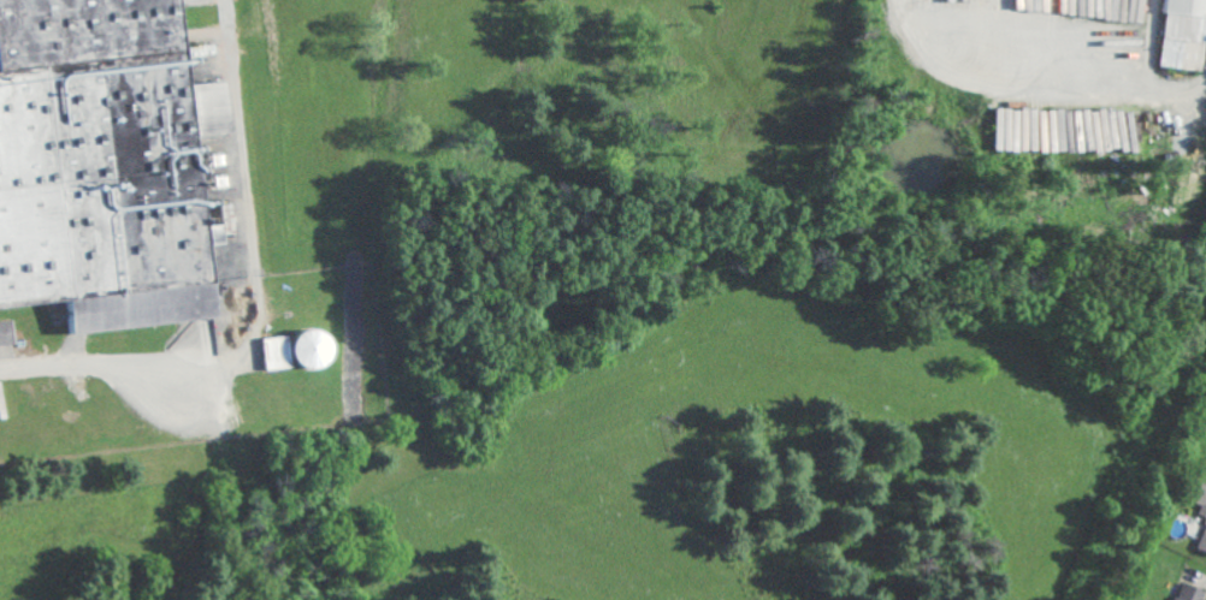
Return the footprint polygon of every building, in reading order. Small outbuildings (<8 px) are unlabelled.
[(191,286),(0,306),(0,0),(162,0),(191,286)] [(1205,69),(1205,63),(1205,0),(1171,0),(1165,65),(1205,69)] [(14,345),(13,320),(0,321),(0,345),(14,345)] [(334,328),(298,331),(301,367),(336,365),(334,328)] [(270,369),(296,366),(291,334),(265,339),(270,369)] [(1204,481),(1196,501),(1205,505),(1202,513),(1205,515),(1205,482),(1204,481)] [(1186,581),(1180,599),(1205,599),(1205,588),(1186,581)]
